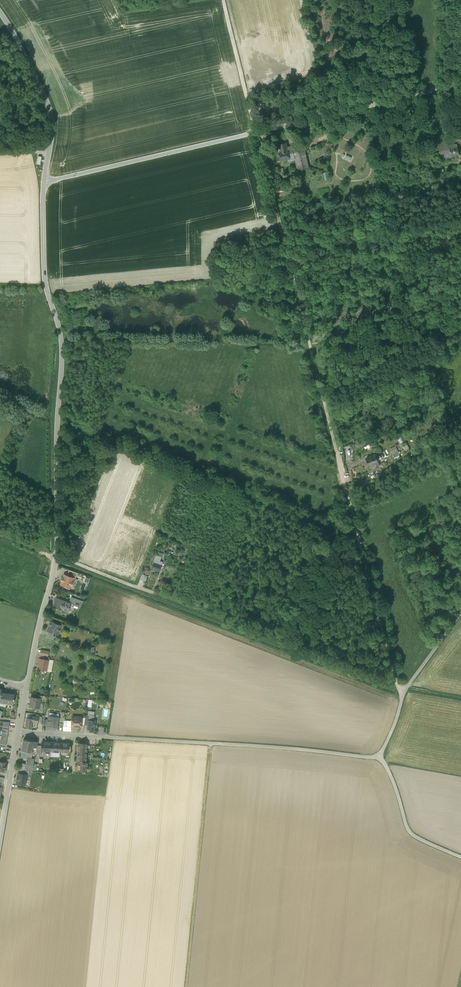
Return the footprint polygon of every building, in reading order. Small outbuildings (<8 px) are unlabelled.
[(296,160),(298,170),(309,168),(304,147),(293,150),(292,146),(287,147),(287,143),(280,145),(281,152),(279,153),(281,161),(288,159),(295,158),(296,160)] [(451,156),(459,155),(458,147),(454,147),(453,146),(455,145),(455,144),(454,143),(439,147),(440,154),(444,153),(450,152),(451,156)] [(400,443),(404,441),(401,433),(396,436),(400,443)] [(380,454),(376,455),(375,455),(367,458),(370,466),(377,464),(378,466),(380,465),(379,463),(377,459),(381,457),(381,456),(380,454)] [(151,569),(159,572),(162,562),(159,561),(155,560),(154,560),(151,569)] [(69,570),(67,576),(74,578),(75,579),(77,573),(69,570)] [(72,581),(74,578),(67,576),(64,575),(63,578),(62,578),(61,581),(62,581),(61,584),(65,586),(64,588),(70,589),(71,585),(71,586),(73,582),(72,581)] [(83,601),(76,599),(76,600),(73,599),(71,603),(69,602),(56,598),(53,606),(57,608),(59,609),(68,612),(70,606),(77,609),(78,607),(80,608),(83,601)] [(54,632),(58,634),(62,626),(51,621),(49,627),(48,631),(54,633),(54,632)] [(46,637),(53,640),(54,637),(53,636),(54,633),(48,631),(46,637)] [(47,671),(49,660),(39,658),(37,669),(47,671)] [(14,695),(8,694),(6,703),(13,704),(14,695)] [(29,707),(38,708),(39,704),(39,702),(40,702),(41,699),(36,698),(31,697),(29,707)] [(25,727),(31,728),(32,722),(38,723),(39,717),(36,717),(33,716),(32,719),(27,718),(25,727)] [(47,726),(57,727),(58,717),(53,716),(51,718),(49,717),(48,720),(47,726)] [(71,727),(81,727),(81,725),(81,718),(81,717),(72,716),(72,723),(71,727)] [(95,721),(93,721),(88,720),(88,725),(87,727),(89,727),(89,729),(94,730),(95,721)] [(22,750),(32,752),(33,747),(37,748),(37,745),(38,742),(24,739),(22,750)] [(51,752),(51,751),(51,742),(42,742),(41,746),(41,751),(43,751),(51,752)] [(51,751),(60,752),(60,743),(51,742),(51,751)] [(70,743),(60,743),(60,752),(64,752),(67,752),(69,752),(70,743)] [(78,743),(78,752),(87,753),(87,743),(78,743)] [(21,757),(28,758),(31,759),(33,752),(32,752),(22,750),(21,757)] [(77,761),(78,761),(86,762),(87,753),(78,752),(77,761)] [(35,759),(31,759),(28,758),(27,764),(20,763),(18,770),(20,770),(30,771),(33,771),(35,759)] [(87,762),(86,762),(78,761),(78,771),(87,771),(87,762)] [(17,780),(16,783),(25,785),(27,775),(27,774),(20,773),(18,773),(18,777),(17,776),(16,780),(17,780)]
